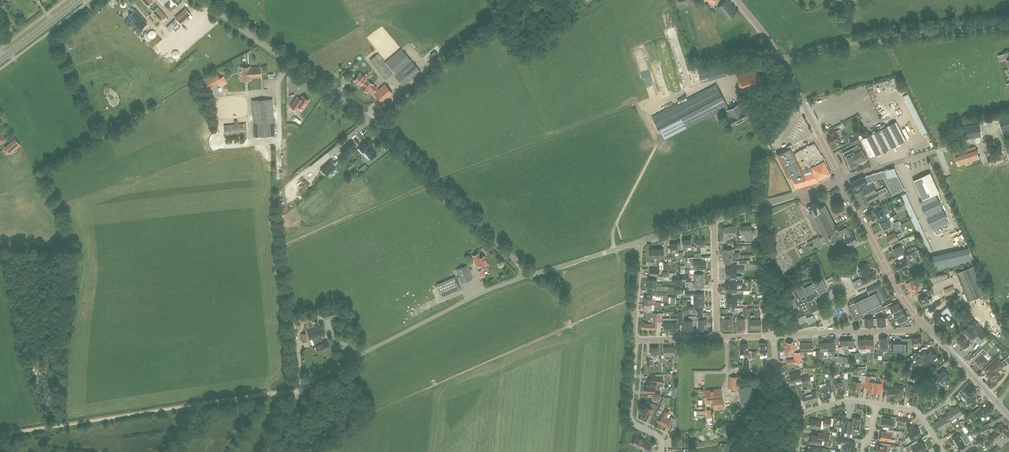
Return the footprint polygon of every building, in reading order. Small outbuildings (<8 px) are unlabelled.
[(728,19),(736,12),(726,0),(718,7),(728,19)] [(99,8),(102,13),(111,6),(107,2),(99,8)] [(166,16),(158,7),(153,11),(161,20),(166,16)] [(186,9),(176,18),(180,22),(180,23),(190,14),(186,9)] [(135,10),(129,15),(141,29),(147,23),(135,10)] [(401,49),(385,63),(395,75),(394,75),(403,86),(420,71),(401,49)] [(681,49),(675,50),(681,73),(687,71),(681,49)] [(431,51),(423,59),(427,63),(435,55),(431,51)] [(378,54),(370,59),(385,79),(393,73),(378,54)] [(698,70),(701,82),(726,75),(722,63),(698,70)] [(241,67),(242,80),(251,79),(250,76),(261,76),(260,67),(250,68),(250,67),(241,67)] [(755,89),(763,86),(757,69),(736,76),(742,93),(746,92),(747,96),(756,93),(755,89)] [(216,71),(200,80),(206,91),(222,82),(216,71)] [(365,76),(360,73),(354,81),(360,85),(359,86),(368,92),(370,89),(374,92),(377,88),(373,85),(373,84),(364,77),(364,76),(365,76)] [(246,83),(226,84),(226,95),(247,94),(246,83)] [(385,84),(374,93),(381,102),(392,93),(385,84)] [(744,110),(741,103),(729,109),(716,84),(687,99),(670,108),(654,116),(665,139),(682,131),(698,122),(726,108),(728,111),(726,112),(729,117),(729,118),(732,124),(748,116),(745,110),(744,110)] [(297,97),(294,101),(290,106),(296,110),(299,107),(303,109),(309,100),(302,96),(300,99),(297,97)] [(228,121),(246,119),(246,110),(236,110),(236,106),(245,106),(245,98),(219,99),(220,108),(231,107),(232,111),(227,112),(228,121)] [(272,99),(252,100),(254,137),(274,136),(272,99)] [(860,137),(859,137),(870,159),(889,150),(890,150),(902,144),(904,143),(905,145),(906,144),(905,144),(926,134),(909,99),(890,109),(890,108),(890,109),(879,114),(874,117),(873,117),(878,128),(860,137)] [(997,118),(1004,138),(1008,136),(1008,114),(997,118)] [(237,120),(234,121),(234,125),(224,125),(225,137),(247,135),(246,124),(237,124),(237,120)] [(981,136),(979,124),(960,126),(962,139),(981,136)] [(839,141),(842,140),(840,136),(838,137),(835,131),(834,132),(833,130),(828,132),(830,136),(827,138),(830,144),(834,143),(834,144),(835,144),(836,146),(840,144),(839,141)] [(860,140),(858,136),(849,140),(851,144),(860,140)] [(4,148),(5,149),(9,154),(20,145),(15,139),(4,148)] [(362,154),(369,147),(372,145),(371,143),(371,142),(369,140),(368,140),(367,139),(362,145),(361,144),(358,147),(359,147),(357,149),(360,152),(362,154),(361,154),(362,154)] [(340,150),(345,156),(355,146),(350,141),(340,150)] [(846,166),(847,166),(848,169),(850,168),(867,160),(860,147),(859,148),(858,145),(859,144),(858,142),(854,143),(856,146),(843,152),(845,155),(844,155),(848,163),(847,163),(847,164),(845,164),(846,166)] [(795,188),(825,179),(828,178),(830,174),(829,173),(830,171),(828,168),(827,168),(826,167),(827,165),(825,162),(824,162),(823,159),(824,159),(824,158),(822,155),(821,154),(819,152),(818,149),(817,148),(816,146),(815,144),(813,143),(795,152),(793,153),(789,146),(776,152),(788,177),(789,179),(792,178),(795,188)] [(369,147),(362,154),(368,160),(370,158),(371,160),(376,155),(369,147)] [(954,153),(955,157),(956,162),(957,162),(958,165),(978,158),(977,155),(978,155),(976,150),(975,147),(954,153)] [(850,183),(851,184),(854,190),(873,181),(874,182),(883,178),(892,195),(900,191),(898,188),(902,186),(895,171),(894,172),(893,168),(888,170),(888,169),(865,176),(863,177),(863,176),(850,183)] [(948,222),(935,194),(939,192),(930,172),(913,180),(922,200),(919,202),(932,230),(948,222)] [(301,179),(307,186),(311,183),(304,176),(301,179)] [(854,192),(858,199),(861,206),(868,202),(868,204),(879,198),(872,183),(854,192)] [(908,193),(903,195),(922,241),(927,239),(908,193)] [(812,206),(809,206),(807,208),(808,211),(811,211),(809,212),(819,233),(821,238),(820,238),(822,241),(823,243),(826,242),(829,241),(830,241),(831,242),(832,242),(833,242),(833,241),(834,241),(834,240),(835,239),(835,238),(844,233),(842,227),(838,229),(836,224),(834,225),(825,204),(822,206),(821,204),(819,204),(817,201),(811,204),(812,206)] [(879,223),(889,218),(887,218),(885,213),(888,212),(885,206),(884,207),(883,205),(876,208),(877,210),(874,212),(877,218),(879,217),(882,221),(880,222),(880,223),(879,223)] [(894,228),(900,225),(898,221),(894,223),(892,220),(891,220),(889,218),(879,223),(882,229),(883,229),(887,227),(888,227),(890,226),(889,225),(892,224),(894,228)] [(842,227),(844,233),(846,237),(845,238),(849,245),(856,241),(853,234),(851,234),(847,225),(846,225),(846,224),(845,224),(844,224),(845,226),(842,227)] [(745,233),(745,236),(745,241),(756,240),(756,236),(753,236),(753,230),(751,230),(751,225),(748,225),(748,226),(741,227),(742,233),(745,233)] [(730,235),(736,235),(736,226),(730,226),(730,227),(723,227),(723,239),(730,239),(730,235)] [(895,235),(894,232),(886,236),(889,242),(897,238),(902,235),(900,232),(895,235)] [(819,248),(822,247),(822,246),(823,246),(823,245),(822,245),(822,243),(823,243),(822,241),(820,238),(821,238),(819,233),(818,233),(818,234),(818,235),(817,235),(817,236),(818,237),(813,239),(807,242),(808,244),(808,245),(807,246),(807,247),(808,248),(809,248),(810,249),(816,246),(817,247),(817,248),(818,248),(819,248)] [(683,240),(683,246),(683,250),(687,250),(687,246),(692,246),(691,239),(683,240)] [(700,246),(705,246),(705,239),(696,239),(696,250),(700,250),(700,246)] [(901,246),(905,244),(902,239),(895,243),(897,247),(893,249),(896,255),(904,251),(901,246)] [(675,253),(678,252),(678,243),(670,244),(671,253),(668,253),(668,259),(673,259),(673,256),(675,256),(675,253)] [(968,247),(932,256),(935,269),(971,261),(968,247)] [(912,256),(916,253),(914,248),(905,253),(907,256),(911,254),(912,256)] [(480,265),(482,269),(489,266),(485,256),(480,257),(479,253),(472,256),(476,266),(480,265)] [(690,266),(694,266),(694,268),(698,268),(698,267),(705,267),(705,266),(706,265),(706,263),(705,263),(705,260),(701,260),(701,257),(694,257),(688,258),(688,261),(690,261),(690,266)] [(899,271),(902,269),(904,274),(909,272),(907,267),(907,266),(910,264),(907,258),(904,259),(895,264),(899,271)] [(864,284),(863,283),(875,278),(872,271),(871,272),(870,272),(868,268),(866,263),(864,264),(863,263),(862,263),(861,264),(861,265),(861,266),(858,267),(863,277),(852,282),(855,289),(864,284)] [(467,265),(457,269),(462,283),(472,279),(467,265)] [(736,270),(743,270),(743,265),(740,265),(736,265),(730,265),(730,268),(727,269),(727,276),(730,276),(730,280),(732,279),(736,279),(736,270)] [(968,300),(986,293),(975,265),(956,272),(968,300)] [(694,280),(703,279),(703,273),(703,269),(694,270),(694,273),(694,280)] [(947,271),(927,275),(930,285),(949,278),(947,271)] [(436,284),(442,298),(461,290),(455,277),(436,284)] [(916,277),(910,281),(909,279),(903,280),(910,293),(918,289),(917,287),(920,285),(916,277)] [(689,290),(694,289),(696,289),(704,289),(704,286),(703,279),(694,280),(694,283),(692,283),(692,281),(685,281),(685,286),(689,286),(689,290)] [(728,280),(728,283),(727,283),(727,288),(727,291),(736,291),(736,284),(742,284),(742,279),(736,279),(732,279),(730,280),(728,280)] [(819,293),(827,289),(822,279),(804,288),(803,285),(796,288),(796,289),(792,291),(795,297),(787,301),(790,308),(788,309),(791,316),(796,313),(800,324),(807,321),(808,324),(815,321),(811,312),(816,309),(815,307),(818,306),(814,298),(820,295),(819,293)] [(875,292),(880,302),(886,300),(878,284),(866,289),(869,295),(875,292)] [(694,299),(704,299),(704,294),(705,294),(705,292),(703,292),(696,292),(696,289),(694,289),(689,290),(685,290),(685,295),(694,295),(694,299)] [(932,300),(933,302),(943,297),(940,291),(935,293),(937,297),(932,300),(931,298),(929,299),(927,295),(918,300),(919,300),(918,301),(919,303),(920,303),(921,306),(928,302),(929,302),(932,300)] [(882,307),(880,302),(875,292),(869,295),(848,305),(855,320),(864,315),(864,314),(866,313),(866,315),(882,307)] [(731,294),(731,298),(727,298),(727,305),(737,305),(736,300),(743,300),(743,294),(731,294)] [(958,307),(960,305),(957,301),(955,302),(950,296),(945,300),(951,306),(954,303),(958,307)] [(704,306),(704,299),(694,299),(694,303),(687,303),(688,310),(696,309),(696,306),(704,306)] [(928,307),(931,312),(936,309),(934,307),(940,304),(939,301),(928,307)] [(892,313),(901,309),(901,308),(901,309),(898,303),(890,307),(888,304),(882,307),(884,310),(887,308),(888,310),(890,309),(892,313)] [(322,312),(324,320),(340,316),(337,307),(322,312)] [(737,318),(737,322),(738,328),(745,328),(744,318),(748,318),(747,308),(743,308),(743,313),(740,314),(740,318),(737,318)] [(760,315),(759,315),(759,311),(758,311),(758,308),(754,308),(754,311),(754,315),(751,316),(751,319),(751,327),(761,327),(760,319),(760,315)] [(948,326),(953,321),(950,317),(952,315),(946,308),(940,314),(939,312),(933,318),(937,322),(937,323),(940,326),(944,322),(948,326)] [(697,322),(696,309),(696,314),(696,316),(689,316),(689,321),(685,321),(685,330),(692,329),(692,322),(697,322)] [(696,309),(697,322),(699,322),(699,329),(706,329),(706,323),(707,323),(707,319),(703,319),(703,309),(696,309)] [(891,318),(892,320),(905,314),(905,313),(904,314),(901,309),(892,313),(893,313),(894,316),(891,318)] [(678,318),(671,318),(671,330),(677,330),(677,322),(678,321),(678,324),(682,324),(682,311),(678,311),(678,318)] [(654,330),(654,322),(657,322),(658,313),(654,313),(654,320),(649,319),(649,322),(648,322),(642,322),(642,329),(654,330)] [(907,319),(905,314),(892,320),(891,320),(892,323),(898,321),(899,323),(902,322),(902,323),(903,323),(904,323),(905,323),(906,323),(906,322),(905,320),(907,319)] [(732,318),(733,318),(733,315),(728,315),(728,318),(725,318),(725,328),(732,328),(732,318)] [(875,319),(875,324),(877,324),(877,325),(878,325),(878,326),(881,326),(881,325),(885,325),(885,324),(887,324),(887,318),(885,318),(885,317),(877,317),(877,318),(875,319)] [(875,324),(875,319),(873,319),(873,318),(865,318),(865,319),(863,319),(863,325),(865,325),(865,326),(869,326),(872,326),(873,326),(873,325),(875,324)] [(969,342),(967,340),(969,337),(969,338),(975,333),(978,336),(974,339),(979,345),(987,338),(984,335),(986,333),(974,320),(963,330),(965,333),(963,335),(957,341),(963,348),(969,342)] [(323,327),(315,329),(317,337),(323,351),(329,349),(326,340),(323,342),(322,340),(319,341),(317,337),(325,335),(323,327)] [(315,329),(307,331),(309,337),(312,336),(313,338),(312,338),(315,344),(316,345),(313,346),(315,353),(318,352),(318,353),(323,351),(317,337),(315,329)] [(912,338),(912,339),(907,340),(907,341),(891,341),(891,351),(907,351),(907,345),(913,344),(913,347),(918,346),(918,345),(922,344),(921,343),(922,342),(922,340),(921,340),(920,337),(912,338)] [(890,346),(888,346),(887,338),(880,339),(880,347),(877,347),(878,360),(881,360),(881,356),(882,356),(882,351),(890,351),(890,346)] [(866,347),(870,347),(870,352),(873,352),(874,352),(874,347),(873,347),(873,339),(865,339),(866,347)] [(789,350),(794,350),(794,345),(793,346),(793,342),(786,342),(786,346),(785,346),(786,355),(789,355),(789,350)] [(800,352),(801,352),(803,352),(803,355),(807,355),(807,352),(813,351),(812,342),(800,343),(800,352)] [(816,358),(821,358),(821,354),(823,354),(823,355),(827,354),(827,342),(819,343),(820,350),(815,350),(816,358)] [(827,342),(827,354),(828,354),(835,354),(834,350),(835,350),(834,342),(827,342)] [(747,347),(747,344),(744,344),(744,343),(742,343),(742,344),(741,344),(741,348),(740,348),(740,353),(743,353),(744,358),(743,358),(743,367),(749,367),(748,359),(752,359),(751,351),(748,351),(748,347),(747,347)] [(760,352),(760,358),(762,358),(763,365),(767,365),(767,358),(766,351),(767,351),(767,343),(759,343),(760,352)] [(651,357),(659,357),(658,347),(650,348),(651,354),(651,357)] [(670,354),(670,357),(670,358),(673,358),(674,361),(677,361),(677,353),(674,353),(674,347),(664,347),(664,355),(670,354)] [(983,356),(987,352),(983,348),(975,355),(977,358),(977,361),(976,362),(981,367),(988,361),(983,356)] [(928,364),(937,356),(931,350),(927,354),(924,351),(915,359),(920,365),(924,360),(928,364)] [(799,363),(798,352),(793,352),(794,359),(786,359),(787,364),(799,363)] [(996,378),(999,375),(997,372),(997,371),(1004,365),(998,359),(988,369),(990,371),(989,373),(988,374),(991,378),(991,379),(993,380),(994,381),(996,379),(996,378)] [(948,377),(949,376),(943,370),(939,374),(936,371),(930,377),(935,383),(939,379),(943,383),(945,381),(946,382),(947,382),(950,380),(950,379),(948,377)] [(923,380),(927,376),(922,371),(918,375),(919,376),(916,378),(919,381),(921,379),(923,380)] [(813,376),(809,377),(808,375),(801,377),(799,372),(790,375),(792,382),(801,380),(802,383),(810,380),(814,379),(813,376)] [(864,381),(865,376),(859,375),(858,382),(853,381),(851,391),(859,392),(861,381),(864,381)] [(656,383),(661,383),(661,380),(662,380),(662,377),(656,376),(650,376),(650,379),(647,379),(647,385),(655,386),(656,386),(656,383)] [(739,389),(742,407),(742,408),(754,406),(751,387),(739,388),(739,376),(729,376),(729,389),(739,389)] [(866,391),(874,392),(875,382),(870,381),(871,377),(865,376),(864,381),(868,382),(866,391)] [(845,384),(848,383),(848,378),(844,379),(840,380),(841,382),(834,384),(837,394),(845,391),(844,387),(845,387),(845,384)] [(875,382),(874,392),(880,393),(882,384),(885,384),(886,379),(880,378),(880,383),(875,382)] [(830,380),(825,381),(825,384),(819,385),(823,398),(831,396),(829,391),(833,390),(830,380)] [(804,390),(805,392),(802,393),(800,387),(802,386),(801,384),(796,385),(800,400),(803,399),(804,403),(811,401),(807,389),(804,390)] [(908,384),(907,390),(910,390),(908,400),(916,401),(918,391),(912,391),(913,385),(908,384)] [(647,395),(659,396),(660,396),(660,393),(659,393),(659,390),(655,389),(655,386),(647,385),(646,385),(645,392),(648,392),(647,395)] [(807,389),(811,401),(817,400),(814,391),(811,392),(808,385),(806,385),(807,389)] [(901,399),(903,387),(895,385),(894,389),(888,388),(887,394),(893,395),(893,398),(901,399)] [(960,394),(967,400),(966,401),(973,407),(976,403),(970,397),(970,396),(976,390),(975,390),(976,389),(974,388),(973,388),(971,386),(968,389),(967,388),(965,391),(966,392),(965,393),(963,391),(960,394)] [(722,398),(721,389),(713,390),(714,399),(722,398)] [(714,399),(713,390),(704,391),(706,403),(713,402),(713,400),(714,400),(714,399)] [(722,398),(714,399),(714,400),(713,400),(713,402),(714,409),(723,408),(722,398)] [(649,407),(646,405),(642,414),(648,417),(651,410),(655,411),(658,406),(651,402),(649,407)] [(989,404),(983,409),(981,407),(974,413),(978,417),(984,412),(987,415),(993,409),(989,404)] [(952,406),(950,407),(956,417),(962,413),(957,405),(953,408),(952,406)] [(956,417),(950,407),(948,409),(949,410),(945,413),(951,423),(952,423),(950,421),(956,417)] [(664,426),(666,427),(668,424),(671,425),(675,418),(671,416),(670,419),(666,417),(669,412),(665,410),(662,416),(662,415),(658,422),(664,425),(664,426)] [(951,423),(945,413),(947,415),(942,418),(941,416),(939,417),(945,427),(951,423)] [(841,431),(847,432),(848,426),(848,425),(845,424),(846,416),(838,415),(837,425),(842,425),(841,431)] [(847,432),(851,433),(853,433),(854,427),(859,428),(860,418),(853,417),(851,426),(848,426),(847,432)] [(945,427),(939,417),(938,418),(939,420),(934,422),(939,430),(945,427)] [(829,425),(830,419),(824,418),(824,421),(821,420),(811,418),(809,426),(820,428),(820,423),(823,424),(829,425)] [(896,420),(893,420),(893,419),(883,418),(882,426),(892,427),(892,426),(895,427),(896,420)] [(1008,436),(1008,433),(1001,423),(999,425),(999,424),(994,428),(996,431),(991,435),(995,440),(1002,435),(1005,438),(1006,439),(1008,436)] [(912,439),(920,434),(916,427),(914,428),(911,424),(906,427),(909,432),(907,432),(912,439)] [(988,425),(984,427),(979,430),(981,433),(990,429),(988,425)] [(962,428),(955,431),(957,434),(953,436),(952,437),(955,443),(966,436),(965,433),(962,428)] [(894,436),(895,430),(886,429),(886,432),(881,431),(880,439),(890,440),(891,436),(894,436)] [(828,440),(829,433),(818,432),(817,435),(811,434),(810,443),(821,444),(822,439),(828,440)] [(652,447),(645,443),(646,442),(640,438),(636,436),(634,440),(634,439),(632,444),(645,450),(645,451),(651,451),(652,447)] [(838,436),(837,441),(844,442),(843,448),(853,449),(854,442),(845,441),(846,437),(838,436)] [(964,448),(966,447),(971,444),(968,439),(966,436),(955,443),(956,445),(958,448),(959,448),(963,446),(964,448)] [(925,448),(921,441),(913,446),(912,443),(904,447),(907,451),(912,449),(914,451),(919,451),(925,448)] [(880,445),(876,444),(875,451),(876,451),(889,451),(889,450),(890,450),(891,444),(884,443),(883,445),(880,445)]
